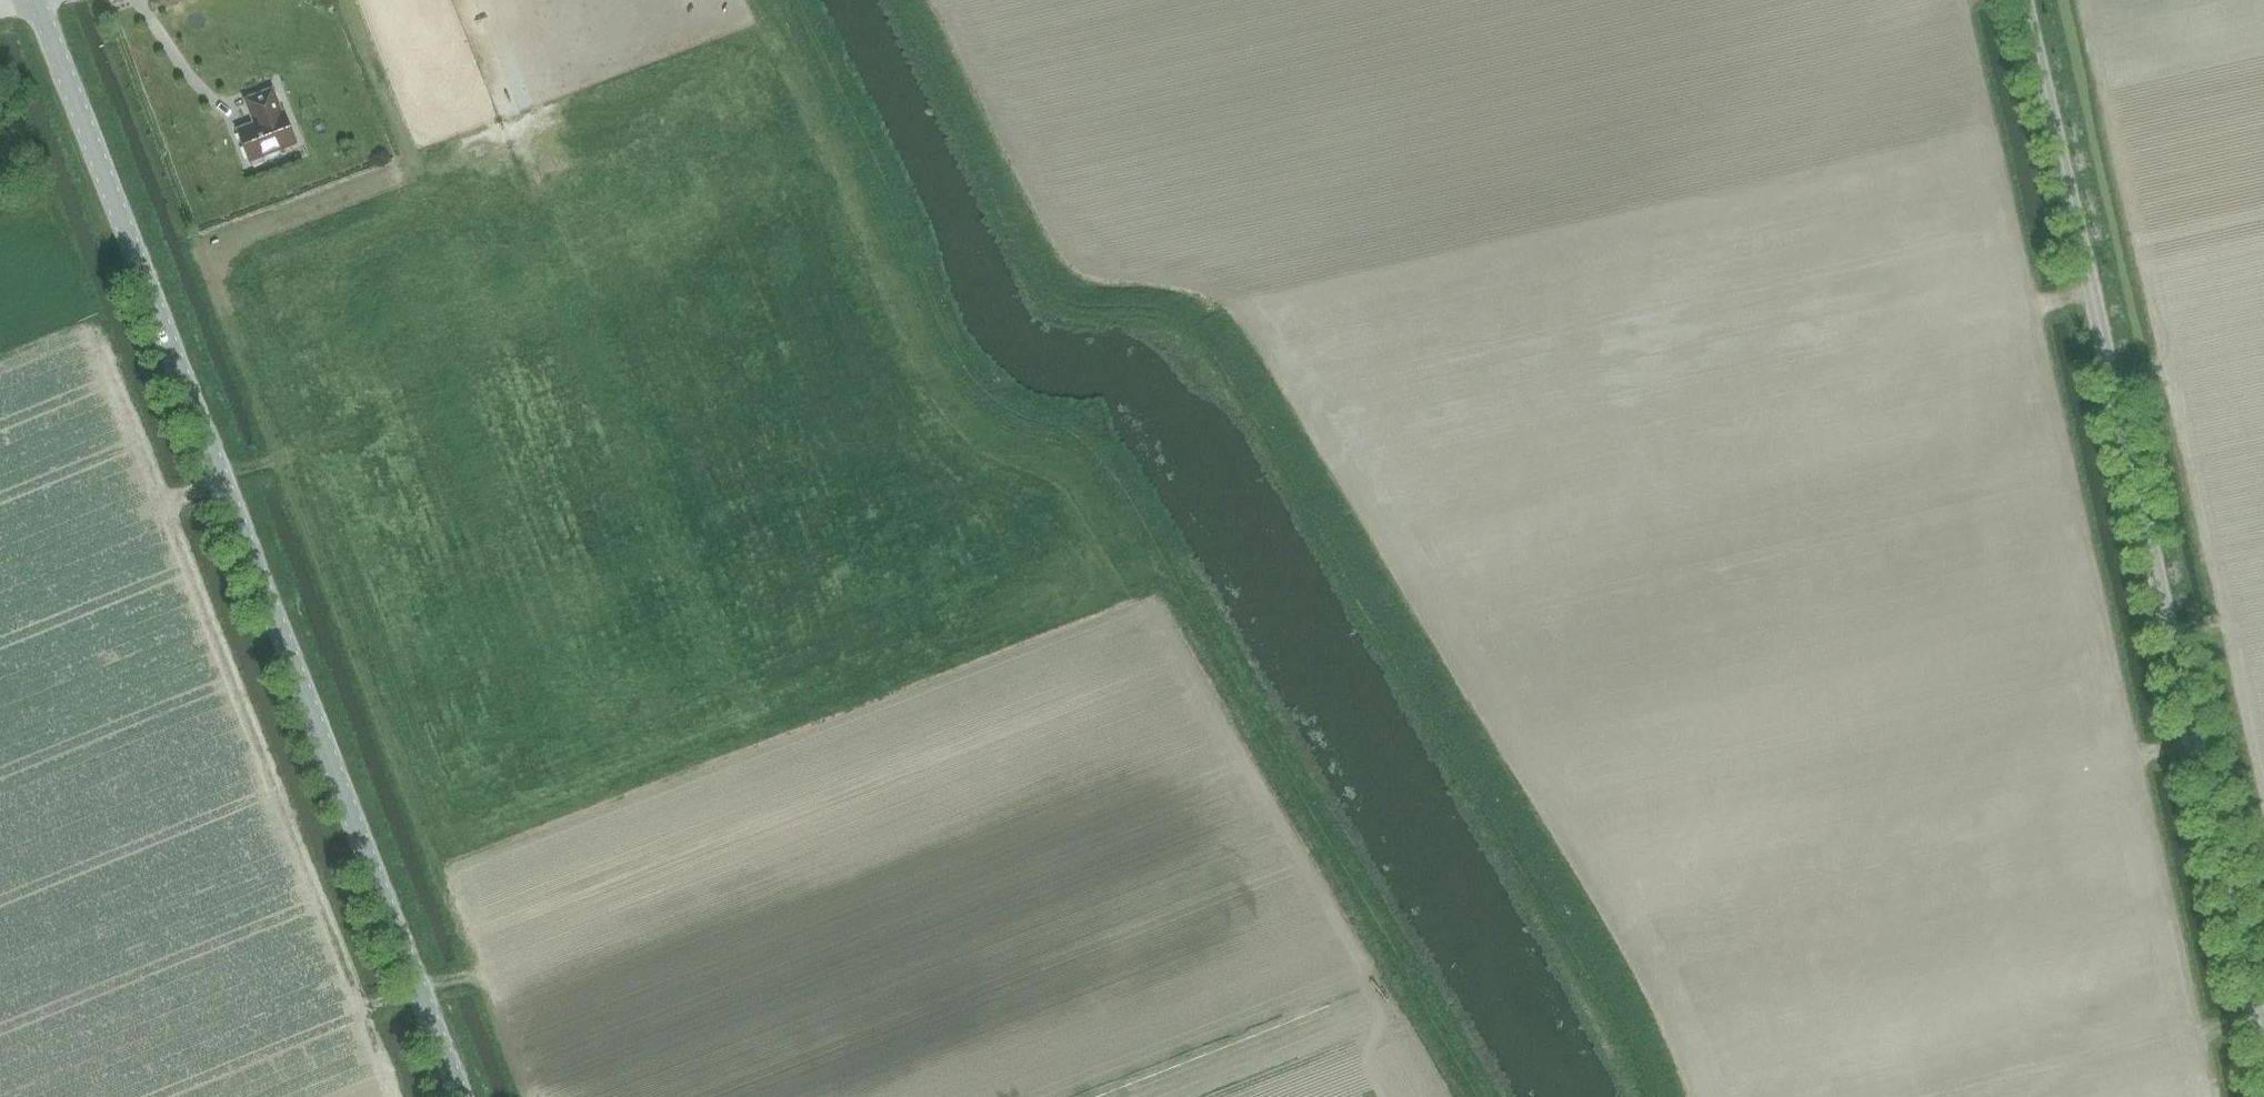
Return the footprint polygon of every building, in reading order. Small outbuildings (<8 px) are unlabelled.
[(274,159),(278,156),(280,152),(296,145),(284,113),(282,114),(273,91),(246,101),(255,125),(238,131),(251,163),(265,157),(269,160),(274,159)]
